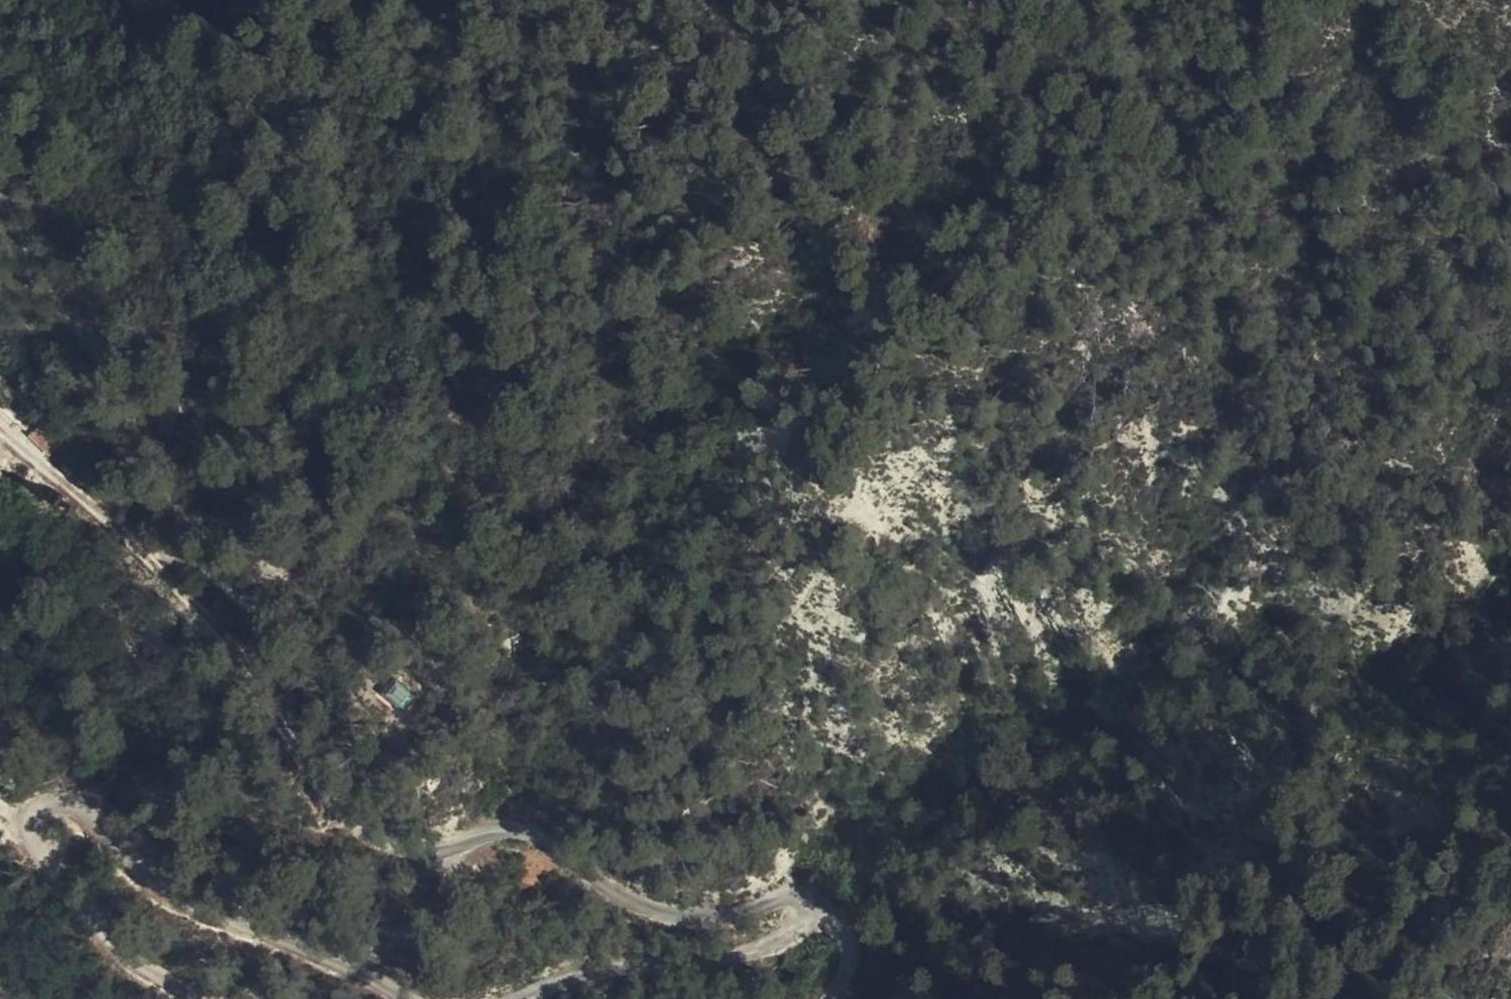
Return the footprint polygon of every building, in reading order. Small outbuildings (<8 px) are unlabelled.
[(393,679),(381,694),(403,710),(414,694),(393,679)]
